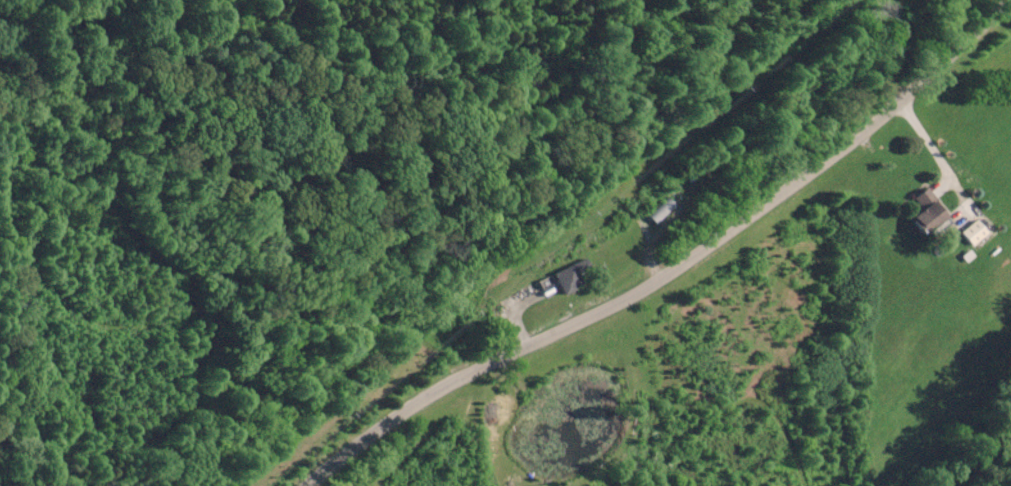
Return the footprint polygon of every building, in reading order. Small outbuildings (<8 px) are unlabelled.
[(657,223),(675,202),(664,194),(647,214),(657,223)] [(939,232),(953,223),(932,195),(909,212),(925,234),(935,227),(939,232)] [(988,232),(977,217),(960,231),(971,246),(988,232)] [(579,273),(591,267),(586,257),(555,272),(565,294),(585,284),(579,273)]
